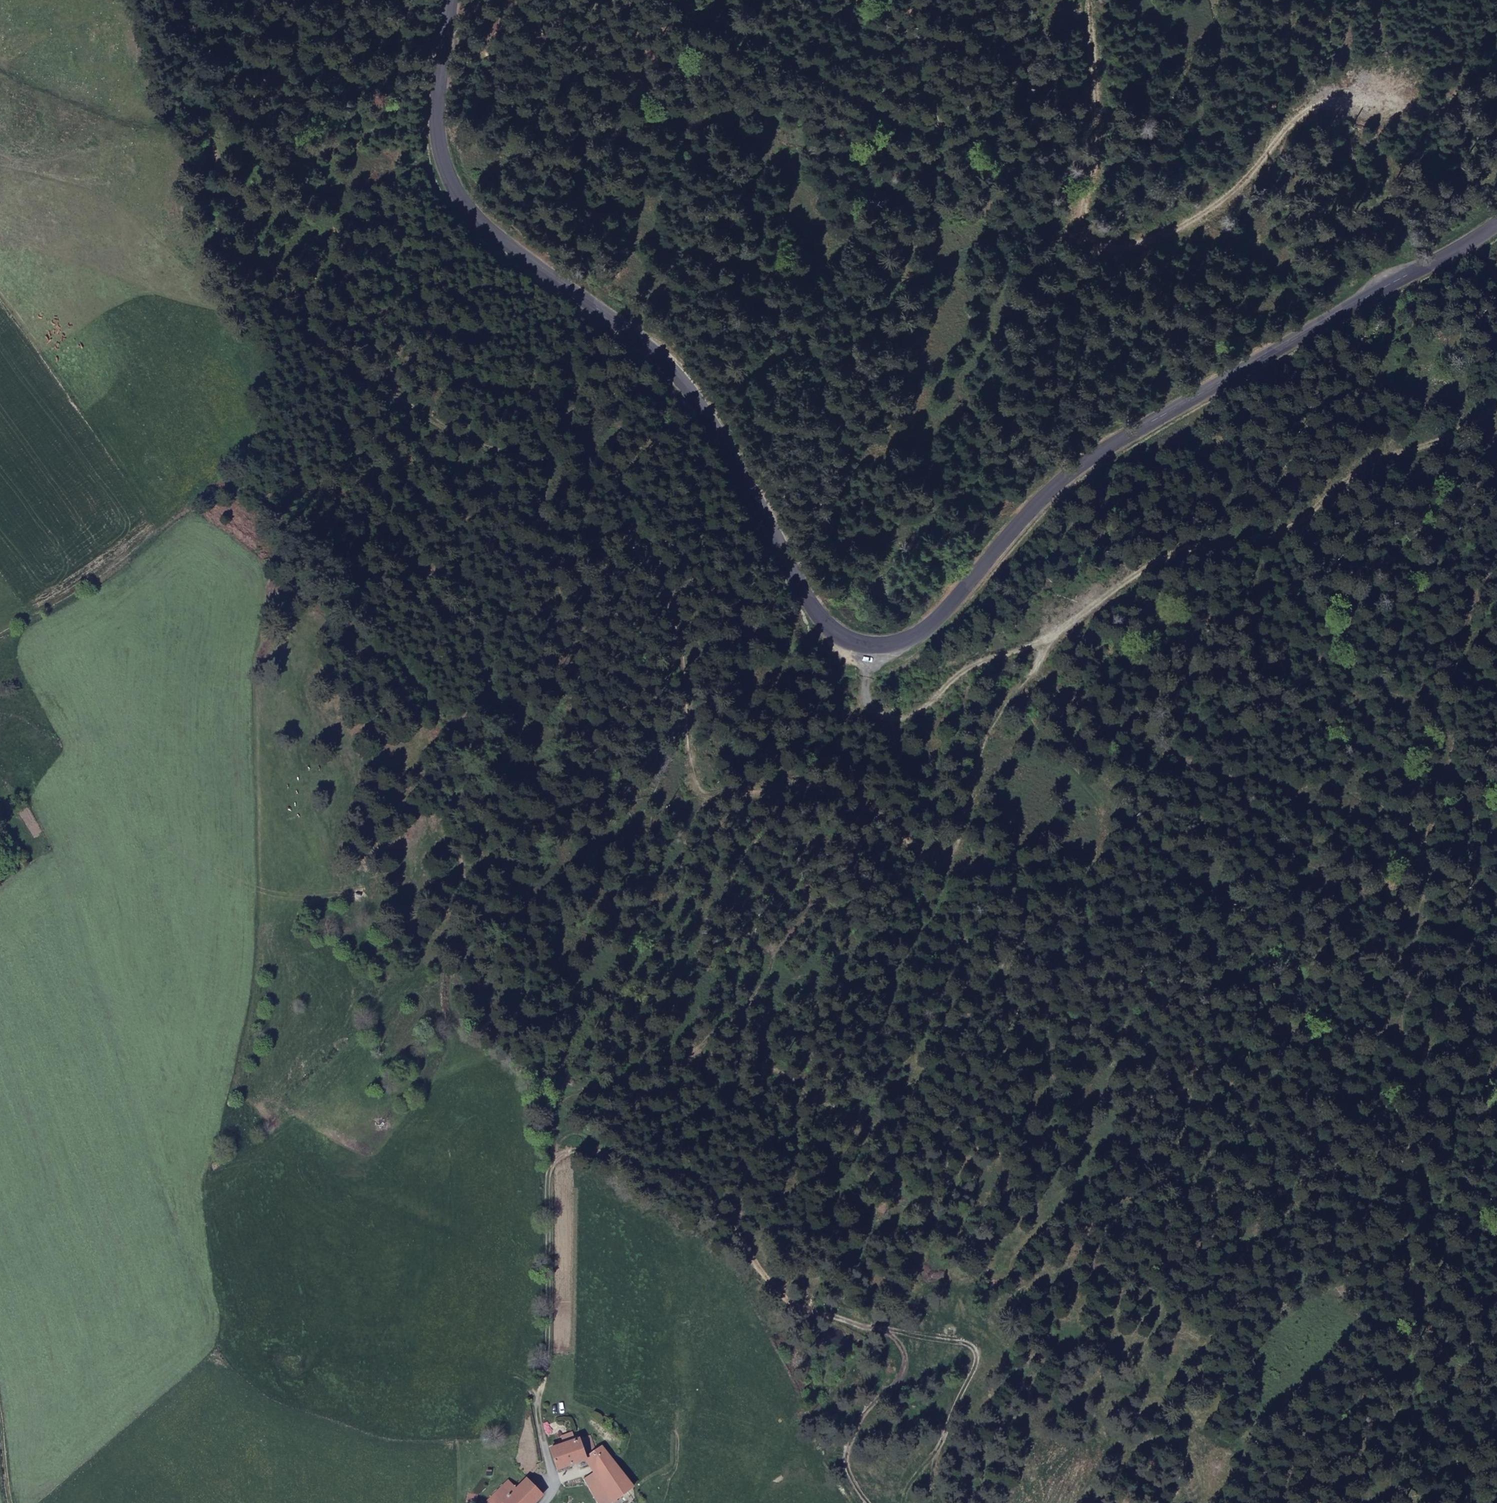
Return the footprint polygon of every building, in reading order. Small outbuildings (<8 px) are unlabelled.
[(551,1450),(557,1471),(586,1463),(593,1475),(585,1481),(596,1502),(613,1502),(633,1489),(602,1448),(596,1453),(591,1439),(551,1450)] [(541,1494),(526,1479),(516,1490),(504,1502),(534,1502),(541,1494)] [(516,1490),(509,1482),(487,1502),(504,1502),(516,1490)]
